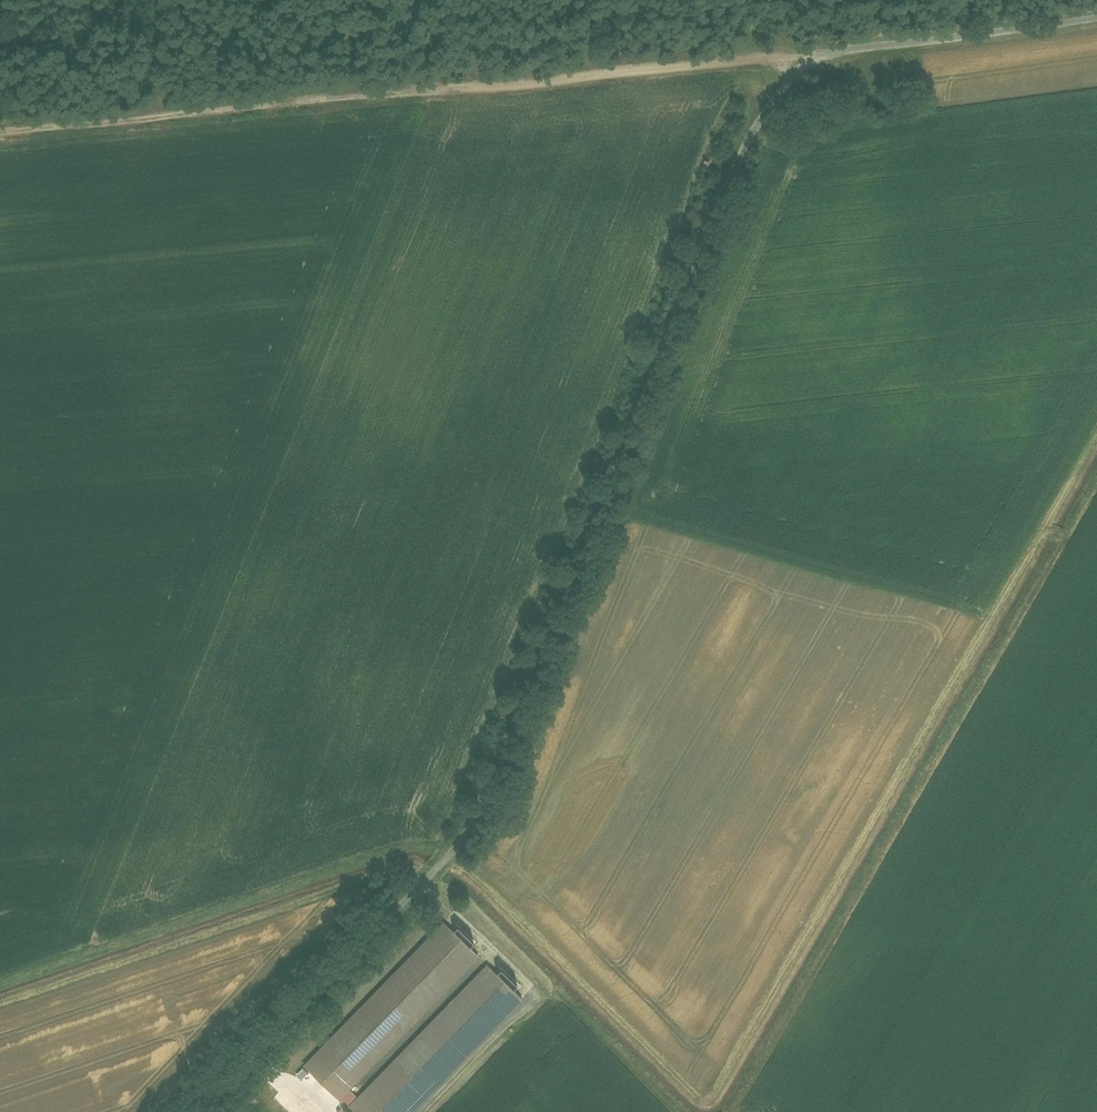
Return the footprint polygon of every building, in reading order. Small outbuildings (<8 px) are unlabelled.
[(481,954),(443,917),(300,1062),(338,1099),(481,954)] [(486,961),(347,1108),(351,1111),(414,1111),(523,997),(503,977),(486,961)]
